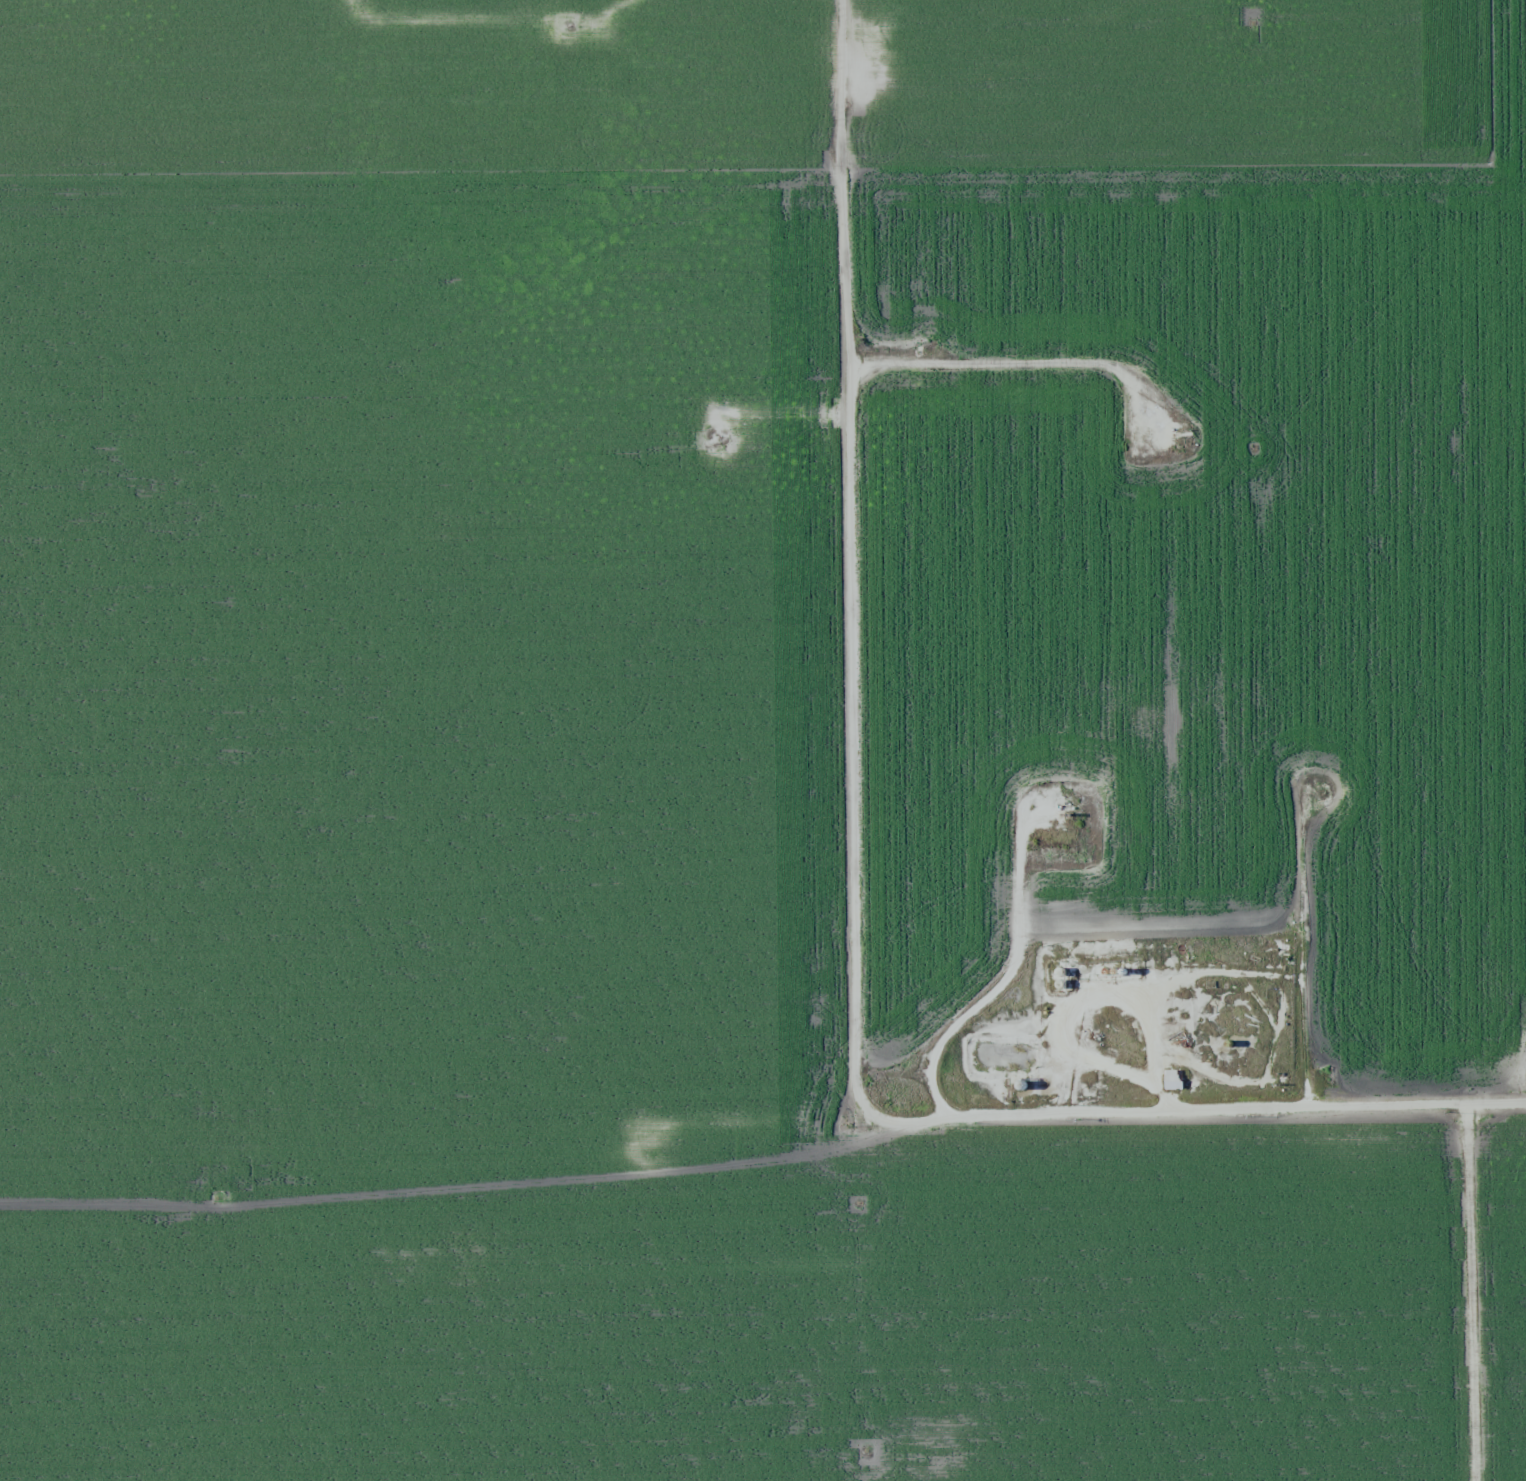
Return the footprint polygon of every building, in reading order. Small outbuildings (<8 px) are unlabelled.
[(1057,968),(1056,970),(1056,972),(1057,974),(1058,975),(1060,975),(1062,975),(1064,973),(1064,971),(1064,969),(1063,968),(1061,967),(1059,967),(1057,968)] [(1057,980),(1056,982),(1056,984),(1057,986),(1058,987),(1060,987),(1062,987),(1064,985),(1064,983),(1064,981),(1063,980),(1061,979),(1059,979),(1057,980)] [(1218,1069),(1236,1069),(1236,1050),(1218,1050),(1218,1069)] [(1183,1089),(1165,1089),(1165,1070),(1182,1070),(1183,1089)] [(1018,1082),(1017,1084),(1017,1086),(1018,1088),(1020,1088),(1022,1088),(1024,1087),(1025,1085),(1025,1083),(1023,1081),(1021,1080),(1019,1080),(1018,1082)]
